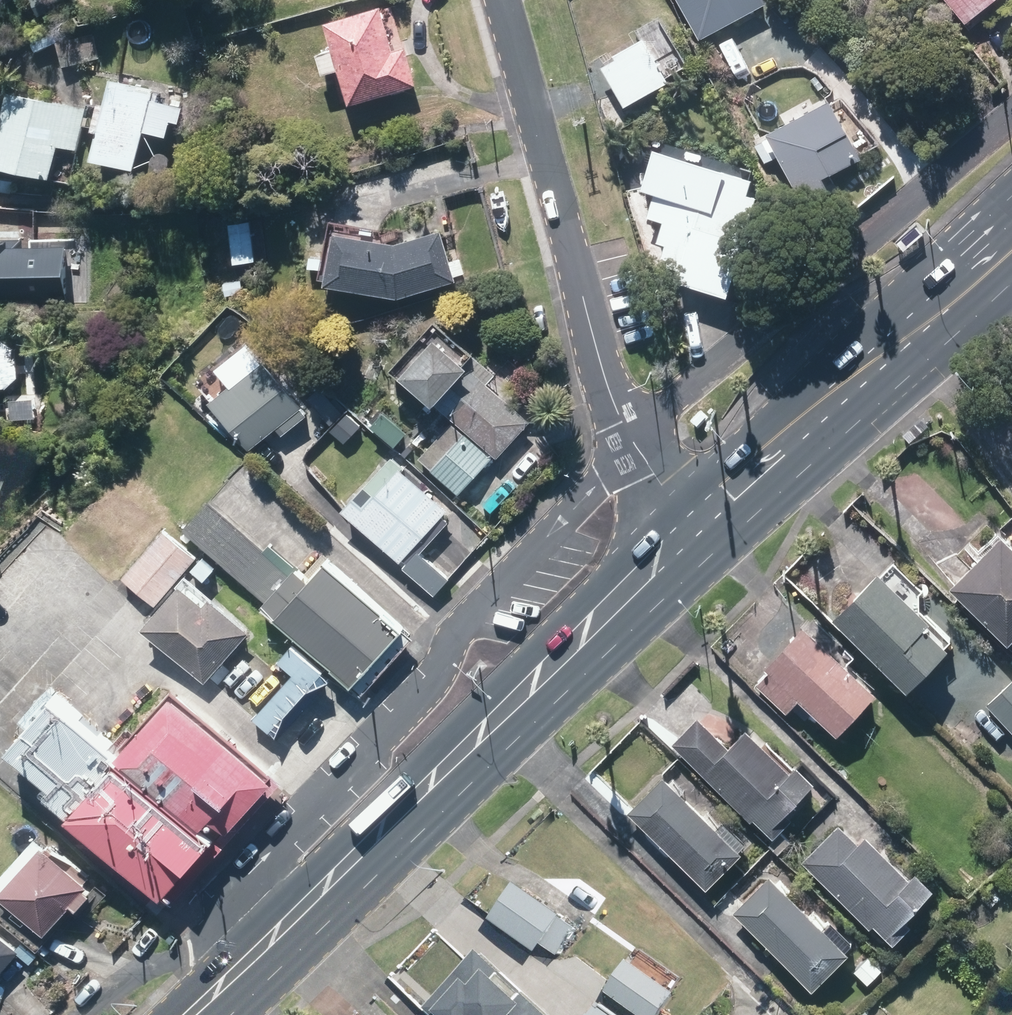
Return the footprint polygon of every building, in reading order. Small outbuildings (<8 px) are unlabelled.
[(952,20),(977,0),(937,0),(952,20)] [(337,21),(345,47),(327,52),(333,72),(350,67),(360,103),(425,84),(413,45),(401,48),(388,6),(337,21)] [(613,60),(598,68),(617,105),(669,78),(647,34),(610,53),(613,60)] [(748,37),(723,51),(745,91),(769,77),(748,37)] [(92,122),(111,127),(104,155),(144,166),(154,129),(174,135),(179,118),(186,121),(190,106),(160,98),(163,86),(125,75),(117,103),(110,101),(109,104),(98,101),(92,122)] [(22,88),(4,160),(60,173),(67,145),(82,148),(92,105),(22,88)] [(822,102),(763,138),(799,210),(823,195),(814,182),(856,155),(822,102)] [(735,243),(742,219),(749,199),(739,196),(744,181),(717,172),(716,177),(651,156),(641,187),(654,191),(648,211),(651,212),(650,216),(662,221),(656,241),(665,243),(661,256),(668,258),(666,265),(678,269),(676,277),(722,292),(734,253),(732,253),(735,244),(735,243)] [(4,177),(2,190),(16,192),(18,179),(4,177)] [(262,259),(257,220),(238,222),(243,262),(262,259)] [(71,298),(72,244),(20,243),(20,236),(1,236),(1,227),(0,227),(0,297),(71,298)] [(350,229),(339,280),(407,296),(465,280),(451,228),(403,241),(350,229)] [(246,294),(245,280),(228,281),(229,295),(246,294)] [(495,381),(503,373),(485,356),(484,357),(455,331),(414,375),(503,457),(537,421),(495,381)] [(275,357),(222,400),(258,447),(287,424),(293,431),(314,414),(309,408),(313,404),(275,357)] [(332,397),(315,415),(331,430),(348,411),(332,397)] [(460,421),(426,455),(464,492),(497,457),(460,421)] [(379,435),(367,447),(383,463),(395,451),(379,435)] [(401,457),(353,508),(411,563),(408,566),(439,596),(466,567),(436,539),(450,524),(446,520),(456,509),(401,457)] [(251,464),(191,528),(360,686),(415,627),(337,555),(320,573),(308,562),(331,538),(251,464)] [(987,516),(976,505),(956,526),(967,536),(987,516)] [(171,530),(129,576),(159,604),(201,558),(171,530)] [(941,583),(996,638),(1011,622),(1011,548),(994,530),(941,583)] [(878,553),(823,612),(898,682),(937,640),(935,638),(939,633),(906,603),(906,588),(911,583),(878,553)] [(209,557),(199,569),(211,578),(221,567),(209,557)] [(196,583),(155,625),(212,681),(259,633),(220,594),(214,601),(196,583)] [(762,668),(749,683),(779,709),(792,695),(834,732),(871,690),(799,625),(761,667),(762,668)] [(300,646),(289,659),(301,669),(261,715),(278,731),(330,672),(300,646)] [(6,741),(47,781),(41,788),(63,809),(65,806),(154,891),(266,775),(168,682),(109,743),(55,691),(6,741)] [(1011,724),(1011,687),(993,705),(1011,724)] [(752,817),(772,837),(765,843),(775,853),(786,842),(776,832),(792,816),(788,811),(815,782),(796,764),(789,771),(744,728),(725,747),(693,716),(668,743),(750,820),(752,817)] [(658,771),(621,809),(702,886),(739,847),(737,844),(742,839),(722,819),(715,826),(658,771)] [(835,823),(799,861),(876,935),(881,930),(894,943),(913,923),(906,916),(933,887),(916,870),(909,878),(864,835),(856,843),(835,823)] [(103,889),(97,886),(101,881),(56,841),(14,888),(60,929),(83,902),(87,906),(103,889)] [(765,871),(729,909),(810,986),(847,947),(843,944),(849,938),(828,919),(822,924),(765,871)] [(586,881),(573,873),(558,897),(572,905),(586,881)] [(560,912),(510,880),(484,920),(533,951),(538,944),(554,954),(573,925),(558,915),(560,912)] [(0,921),(0,978),(29,947),(0,921)] [(416,1007),(424,1014),(544,1014),(471,948),(416,1007)] [(849,968),(862,981),(877,965),(863,952),(849,968)] [(600,990),(636,1014),(657,1014),(672,993),(622,959),(600,990)] [(586,1014),(614,1014),(596,1002),(586,1014)] [(851,1014),(868,1014),(860,1006),(851,1014)]
